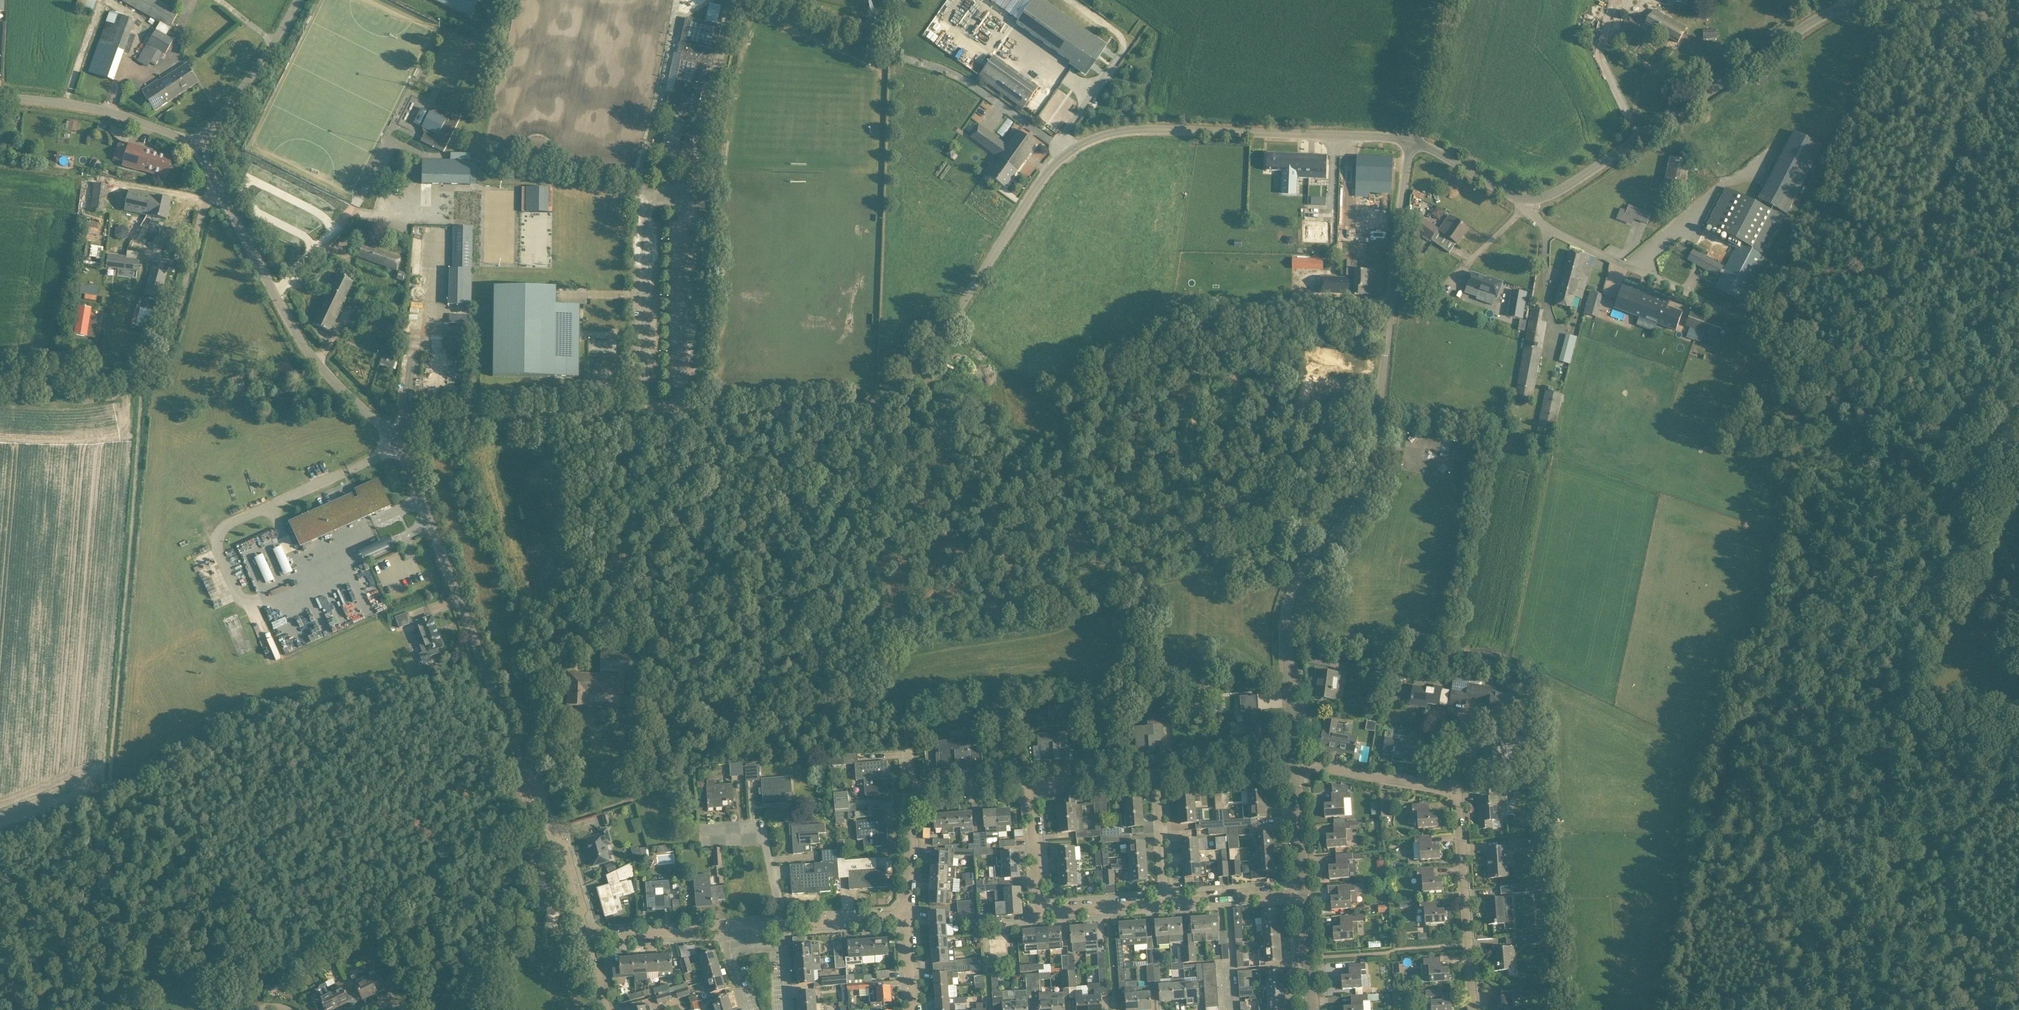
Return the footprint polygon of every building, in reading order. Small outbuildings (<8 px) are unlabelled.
[(77,7),(94,9),(95,0),(78,0),(77,7)] [(160,22),(139,58),(137,62),(148,68),(150,63),(155,66),(163,54),(165,55),(174,40),(166,36),(170,28),(179,12),(158,0),(120,0),(160,22)] [(471,16),(478,0),(433,0),(471,16)] [(1043,0),(1034,0),(1017,24),(1086,72),(1105,44),(1043,0)] [(678,112),(679,110),(696,114),(707,67),(712,68),(721,26),(717,25),(721,7),(708,4),(704,22),(685,18),(677,54),(679,60),(672,94),(669,94),(665,109),(678,112)] [(1654,9),(1651,14),(1645,25),(1677,43),(1685,28),(1671,20),(1672,19),(1654,9)] [(110,14),(92,62),(89,72),(113,81),(134,22),(110,14)] [(497,41),(503,42),(507,23),(501,21),(497,41)] [(979,77),(1024,109),(1038,88),(994,57),(979,77)] [(186,65),(161,80),(172,99),(198,82),(186,65)] [(1760,83),(1767,78),(1763,73),(1756,78),(1760,83)] [(131,79),(128,87),(139,91),(142,83),(131,79)] [(172,99),(161,80),(160,79),(149,86),(141,91),(154,111),(172,99)] [(1037,117),(1050,127),(1058,133),(1077,107),(1056,92),(1037,117)] [(452,115),(446,112),(437,108),(436,110),(430,112),(422,128),(424,135),(421,141),(443,153),(460,119),(452,115)] [(989,176),(1006,189),(1037,144),(1020,132),(1015,129),(1008,139),(1013,142),(1008,149),(989,136),(982,146),(1001,159),(989,176)] [(1787,215),(1822,147),(1794,132),(1758,200),(1787,215)] [(122,165),(157,176),(166,178),(173,157),(128,144),(122,165)] [(1267,171),(1283,171),(1282,186),(1296,187),(1297,178),(1326,179),(1328,156),(1268,153),(1267,171)] [(421,184),(470,185),(470,179),(471,163),(471,154),(451,154),(450,161),(422,160),(421,184)] [(1357,157),(1357,167),(1356,192),(1391,193),(1393,159),(1357,157)] [(1663,189),(1683,194),(1690,162),(1670,157),(1663,189)] [(639,173),(637,182),(645,184),(648,172),(645,171),(644,174),(639,173)] [(91,211),(105,213),(109,185),(94,184),(91,211)] [(1726,188),(1707,225),(1728,236),(1725,243),(1736,249),(1720,280),(1716,289),(1741,302),(1746,293),(1785,219),(1759,205),(1726,188)] [(1421,203),(1425,195),(1414,190),(1411,198),(1421,203)] [(124,210),(137,213),(166,220),(171,201),(128,191),(124,210)] [(1430,217),(1442,224),(1449,213),(1436,206),(1430,217)] [(1625,216),(1641,221),(1646,224),(1650,214),(1629,206),(1625,216)] [(1439,231),(1457,244),(1468,228),(1450,216),(1439,231)] [(1414,229),(1431,240),(1438,230),(1422,218),(1414,229)] [(145,224),(145,235),(156,235),(157,224),(145,224)] [(129,230),(123,226),(116,229),(115,236),(121,241),(128,238),(129,230)] [(449,305),(471,305),(473,227),(454,227),(453,269),(450,269),(449,305)] [(362,245),(361,247),(358,257),(396,271),(401,258),(362,245)] [(1687,260),(1718,277),(1724,267),(1693,249),(1687,260)] [(1570,251),(1562,278),(1570,280),(1568,288),(1584,292),(1588,277),(1585,277),(1590,257),(1570,251)] [(108,255),(107,267),(139,271),(140,258),(137,258),(138,254),(128,252),(127,257),(108,255)] [(1354,294),(1361,295),(1370,295),(1371,274),(1368,274),(1368,271),(1355,271),(1350,271),(1351,262),(1344,261),(1343,276),(1350,276),(1349,287),(1355,287),(1354,294)] [(166,273),(152,270),(145,296),(159,299),(166,273)] [(1479,291),(1498,298),(1504,282),(1489,277),(1489,278),(1483,275),(1473,272),(1467,291),(1478,295),(1479,291)] [(327,290),(325,293),(344,302),(346,299),(345,299),(353,282),(337,275),(329,291),(327,290)] [(1570,280),(1562,278),(1555,304),(1571,308),(1574,297),(1582,299),(1584,292),(1568,288),(1570,280)] [(80,284),(79,293),(96,296),(98,287),(80,284)] [(1614,308),(1676,331),(1682,313),(1667,308),(1669,303),(1622,285),(1619,295),(1614,308)] [(555,288),(494,287),(493,377),(578,377),(579,306),(555,305),(555,288)] [(1512,291),(1508,317),(1522,319),(1526,293),(1512,291)] [(344,302),(325,293),(322,292),(308,322),(330,332),(344,302)] [(1583,314),(1596,318),(1602,295),(1589,292),(1583,314)] [(89,320),(90,309),(77,306),(72,335),(95,339),(98,321),(89,320)] [(126,306),(123,328),(148,331),(151,309),(126,306)] [(1532,308),(1529,322),(1514,399),(1531,402),(1546,325),(1540,324),(1542,310),(1532,308)] [(1691,310),(1688,320),(1686,326),(1690,328),(1686,338),(1694,341),(1698,331),(1719,338),(1724,322),(1691,310)] [(459,315),(459,323),(467,323),(467,315),(459,315)] [(1520,320),(1519,330),(1525,331),(1527,321),(1520,320)] [(1559,361),(1570,364),(1577,338),(1566,336),(1559,361)] [(383,355),(383,356),(379,365),(391,370),(392,368),(395,370),(400,358),(394,356),(396,351),(382,345),(379,353),(383,355)] [(228,381),(234,395),(244,391),(238,376),(228,381)] [(1532,452),(1549,456),(1562,394),(1553,392),(1553,389),(1549,388),(1549,391),(1545,390),(1532,452)] [(389,507),(377,480),(356,490),(359,498),(354,501),(351,495),(290,522),(290,523),(300,547),(301,546),(331,533),(326,521),(335,517),(340,529),(362,519),(362,518),(368,516),(389,507)] [(273,529),(237,544),(241,552),(276,537),(273,529)] [(357,548),(361,559),(394,547),(391,536),(357,548)] [(281,545),(272,549),(283,575),(292,571),(281,545)] [(265,583),(273,579),(262,553),(254,557),(265,583)] [(394,616),(399,627),(412,622),(407,611),(394,616)] [(420,645),(423,653),(423,654),(427,652),(429,657),(430,657),(436,654),(436,655),(438,654),(436,649),(443,647),(431,617),(416,622),(422,638),(417,639),(420,645)] [(600,652),(600,675),(568,673),(566,706),(587,706),(587,704),(620,705),(620,696),(623,696),(624,674),(640,674),(640,653),(600,652)] [(1331,660),(1330,667),(1338,668),(1340,661),(1331,660)] [(1317,671),(1316,680),(1319,681),(1318,687),(1317,698),(1327,699),(1337,700),(1338,690),(1332,689),(1333,678),(1339,678),(1340,674),(1327,672),(1317,671)] [(1452,685),(1449,702),(1452,702),(1467,705),(1468,698),(1480,700),(1491,701),(1489,714),(1511,717),(1513,707),(1515,695),(1505,694),(1496,692),(1496,689),(1482,687),(1470,685),(1469,685),(1470,678),(1470,677),(1453,678),(1452,685)] [(1412,696),(1410,705),(1427,708),(1427,704),(1440,706),(1447,707),(1450,691),(1442,690),(1443,688),(1435,686),(1434,690),(1414,687),(1412,696)] [(1246,734),(1230,736),(1231,749),(1248,748),(1248,747),(1261,747),(1262,747),(1261,733),(1260,733),(1260,723),(1262,722),(1261,709),(1259,710),(1258,695),(1240,697),(1241,712),(1246,711),(1247,724),(1246,725),(1246,734)] [(1137,738),(1137,744),(1138,754),(1156,753),(1155,739),(1163,739),(1161,709),(1173,708),(1172,697),(1149,698),(1149,709),(1147,710),(1148,727),(1133,728),(1134,738),(1137,738)] [(1077,704),(1049,706),(1050,718),(1078,716),(1077,704)] [(1328,711),(1326,717),(1341,719),(1342,713),(1328,711)] [(1338,722),(1336,721),(1325,719),(1323,732),(1323,731),(1320,748),(1322,749),(1323,750),(1330,751),(1331,750),(1355,754),(1357,737),(1351,736),(1353,725),(1338,722)] [(1519,730),(1519,737),(1532,736),(1531,729),(1519,730)] [(940,752),(937,752),(938,769),(944,768),(962,767),(962,764),(968,764),(968,765),(971,765),(980,764),(979,756),(979,746),(978,742),(970,743),(969,735),(965,735),(964,730),(949,731),(950,741),(939,742),(940,752)] [(1041,745),(1042,751),(1042,761),(1060,760),(1059,747),(1068,746),(1067,733),(1037,735),(1038,746),(1041,745)] [(1385,738),(1384,745),(1383,754),(1394,756),(1395,750),(1402,751),(1400,762),(1413,764),(1415,753),(1419,754),(1421,741),(1422,735),(1413,733),(1412,739),(1402,737),(1401,740),(1385,738)] [(1532,736),(1519,737),(1505,738),(1496,739),(1496,747),(1499,747),(1499,749),(1483,750),(1484,774),(1500,773),(1500,776),(1510,776),(1510,765),(1506,762),(1504,762),(1503,755),(1506,754),(1506,746),(1532,744),(1532,736)] [(844,754),(832,755),(833,766),(845,765),(846,765),(845,754),(844,754)] [(888,761),(855,764),(856,781),(865,780),(865,786),(866,796),(887,794),(886,779),(890,778),(888,761)] [(742,762),(729,764),(730,777),(743,775),(742,762)] [(745,766),(746,781),(760,780),(758,765),(745,766)] [(761,780),(762,784),(763,803),(792,801),(790,779),(784,779),(784,778),(761,780)] [(706,780),(707,785),(706,785),(707,808),(722,807),(721,801),(732,800),(731,783),(714,784),(714,780),(706,780)] [(1325,818),(1352,816),(1351,798),(1348,799),(1348,786),(1332,784),(1333,793),(1331,793),(1332,804),(1324,805),(1325,818)] [(1507,786),(1501,786),(1491,787),(1492,798),(1477,799),(1478,806),(1481,806),(1482,816),(1479,817),(1480,829),(1491,828),(1491,821),(1500,820),(1499,815),(1509,814),(1507,786)] [(1243,806),(1265,804),(1264,791),(1248,792),(1249,805),(1243,806)] [(834,793),(836,813),(856,811),(856,804),(846,805),(846,801),(849,801),(848,792),(834,793)] [(1087,838),(1101,837),(1102,837),(1102,830),(1101,818),(1099,793),(1093,794),(1095,819),(1096,831),(1087,831),(1087,838)] [(1105,793),(1099,793),(1101,818),(1107,818),(1105,793)] [(1178,797),(1179,810),(1195,809),(1194,802),(1200,802),(1200,796),(1178,797)] [(1059,807),(1060,820),(1082,818),(1081,805),(1075,805),(1075,798),(1063,799),(1063,806),(1059,807)] [(1126,802),(1127,815),(1142,814),(1141,800),(1126,802)] [(1380,801),(1381,811),(1382,817),(1391,816),(1390,800),(1380,801)] [(1380,814),(1380,801),(1371,802),(1372,815),(1380,814)] [(1226,827),(1250,826),(1251,826),(1250,819),(1266,818),(1265,804),(1243,806),(1244,819),(1238,820),(1229,820),(1228,807),(1223,807),(1224,827),(1226,827)] [(1417,811),(1418,817),(1419,828),(1438,827),(1437,814),(1429,815),(1429,804),(1412,805),(1413,811),(1417,811)] [(1201,829),(1209,828),(1224,827),(1223,807),(1216,808),(1216,810),(1217,821),(1200,822),(1201,829)] [(1195,809),(1179,810),(1180,823),(1196,822),(1195,809)] [(1009,810),(997,811),(998,832),(998,833),(999,833),(1006,833),(1006,832),(1006,826),(1010,826),(1009,810)] [(951,814),(947,814),(948,828),(948,835),(949,834),(949,833),(953,833),(954,828),(960,827),(959,813),(958,813),(958,811),(950,812),(951,814)] [(997,811),(984,812),(985,822),(985,827),(986,827),(987,833),(998,832),(997,811)] [(971,813),(959,813),(960,827),(961,827),(961,833),(973,832),(972,827),(971,813)] [(947,814),(934,815),(935,829),(941,829),(942,829),(942,835),(948,835),(948,828),(947,814)] [(1142,814),(1127,815),(1121,815),(1122,825),(1124,828),(1128,827),(1128,828),(1143,827),(1142,814)] [(867,848),(874,847),(889,845),(886,818),(856,821),(858,840),(866,839),(867,848)] [(1082,818),(1060,820),(1061,833),(1083,831),(1082,818)] [(801,825),(801,824),(790,824),(791,835),(793,835),(794,854),(803,853),(802,842),(811,842),(811,844),(812,844),(820,843),(819,833),(826,833),(825,823),(801,825)] [(1347,847),(1347,841),(1353,841),(1353,829),(1359,829),(1359,823),(1333,824),(1334,835),(1326,836),(1327,848),(1347,847)] [(1227,834),(1233,833),(1239,833),(1240,836),(1251,835),(1250,826),(1226,827),(1227,834)] [(600,834),(591,837),(582,840),(587,854),(591,866),(601,863),(608,861),(603,845),(609,843),(605,829),(598,831),(600,834)] [(1102,837),(1101,837),(1102,843),(1118,842),(1117,835),(1123,835),(1122,831),(1122,829),(1121,829),(1102,830),(1102,837)] [(1256,835),(1257,847),(1273,846),(1272,833),(1256,835)] [(975,845),(969,845),(969,850),(975,850),(981,849),(980,834),(974,834),(975,845)] [(1421,837),(1414,837),(1415,844),(1420,843),(1421,861),(1440,859),(1440,846),(1432,847),(1431,836),(1421,837)] [(1182,840),(1183,852),(1199,851),(1198,839),(1182,840)] [(1509,840),(1509,848),(1521,848),(1520,839),(1509,840)] [(1128,843),(1129,856),(1145,855),(1144,842),(1135,843),(1128,843)] [(667,853),(666,846),(657,846),(657,854),(667,853)] [(1257,852),(1258,859),(1274,858),(1273,846),(1257,847),(1248,848),(1249,853),(1257,852)] [(638,848),(638,847),(631,849),(634,860),(641,857),(638,848)] [(1059,862),(1074,861),(1081,860),(1080,847),(1058,849),(1059,862)] [(713,848),(715,866),(722,866),(720,848),(713,848)] [(1230,849),(1231,861),(1240,860),(1239,848),(1234,849),(1230,849)] [(1506,848),(1495,849),(1485,849),(1486,856),(1488,856),(1490,878),(1508,877),(1506,848)] [(1222,853),(1223,862),(1228,862),(1227,849),(1215,850),(1215,854),(1222,853)] [(828,862),(837,861),(838,861),(837,850),(822,851),(823,862),(828,862)] [(1183,852),(1184,865),(1200,864),(1199,851),(1183,852)] [(1007,853),(1002,853),(1002,856),(997,857),(998,866),(1003,866),(1018,865),(1017,852),(1007,853)] [(932,853),(931,866),(947,867),(952,867),(952,858),(950,855),(948,855),(948,854),(935,854),(933,853),(932,853)] [(1350,884),(1349,878),(1348,861),(1353,861),(1352,854),(1335,855),(1336,866),(1329,867),(1329,879),(1334,879),(1335,885),(1350,884)] [(1131,869),(1146,868),(1145,855),(1129,856),(1130,863),(1126,864),(1126,859),(1117,860),(1118,864),(1111,865),(1112,870),(1131,869)] [(1274,858),(1258,859),(1251,860),(1253,879),(1267,878),(1266,872),(1275,871),(1274,858)] [(885,868),(868,869),(868,860),(850,861),(851,870),(849,871),(849,879),(850,889),(850,886),(877,884),(877,887),(886,887),(885,868)] [(1240,860),(1231,861),(1231,866),(1232,877),(1241,876),(1240,860)] [(845,861),(838,861),(839,877),(839,878),(847,878),(845,861)] [(1059,862),(1060,874),(1075,873),(1074,861),(1059,862)] [(1228,862),(1223,862),(1218,863),(1219,878),(1229,877),(1228,862)] [(606,866),(609,873),(616,870),(612,863),(606,866)] [(1200,864),(1184,865),(1184,877),(1207,876),(1206,863),(1200,864)] [(632,864),(616,871),(619,881),(633,877),(632,864)] [(805,874),(804,864),(793,865),(794,877),(802,876),(804,893),(798,893),(798,894),(830,891),(829,872),(805,874)] [(996,878),(983,879),(983,880),(984,886),(985,886),(999,885),(998,879),(1009,878),(1019,878),(1018,872),(1020,872),(1020,871),(1020,867),(1019,866),(1018,866),(1018,865),(1003,866),(998,866),(995,867),(996,878)] [(956,867),(952,867),(947,867),(931,866),(931,879),(946,879),(953,880),(955,880),(956,867)] [(1146,868),(1131,869),(1132,883),(1147,881),(1146,868)] [(1417,869),(1417,876),(1422,875),(1423,892),(1443,891),(1442,878),(1434,879),(1434,868),(1417,869)] [(1104,871),(1105,886),(1114,885),(1113,870),(1104,871)] [(1075,873),(1060,874),(1061,887),(1076,886),(1075,873)] [(710,874),(694,876),(696,907),(712,906),(712,901),(724,900),(723,886),(711,887),(710,874)] [(1536,875),(1532,879),(1538,885),(1542,880),(1536,875)] [(953,880),(946,879),(931,879),(930,891),(952,892),(953,892),(953,880)] [(609,885),(608,885),(599,888),(602,898),(600,899),(605,916),(617,913),(612,896),(622,893),(623,896),(630,894),(627,881),(609,887),(609,885)] [(645,883),(647,901),(647,911),(670,909),(668,881),(645,883)] [(1364,884),(1355,885),(1337,886),(1338,897),(1331,898),(1332,910),(1352,909),(1351,903),(1358,902),(1357,891),(1365,890),(1364,884)] [(1513,893),(1525,892),(1524,885),(1512,886),(1513,893)] [(1000,904),(1021,902),(1020,890),(1010,890),(1000,891),(1000,904)] [(952,903),(952,892),(930,891),(929,904),(945,905),(952,903)] [(1495,898),(1485,899),(1486,906),(1490,905),(1490,911),(1488,911),(1489,925),(1499,924),(1506,924),(1505,919),(1514,918),(1513,905),(1512,897),(1505,898),(1495,898)] [(672,900),(673,910),(681,909),(680,900),(672,900)] [(1436,900),(1426,901),(1419,901),(1420,907),(1424,907),(1426,924),(1445,923),(1444,910),(1437,911),(1436,900)] [(1021,915),(1021,902),(1000,904),(995,904),(996,917),(985,918),(986,924),(1001,923),(1001,917),(1021,915)] [(1278,912),(1275,912),(1275,906),(1262,907),(1262,913),(1255,914),(1255,920),(1257,920),(1257,926),(1279,925),(1278,912)] [(1233,909),(1235,928),(1242,927),(1240,908),(1233,909)] [(929,913),(930,926),(951,924),(950,912),(944,912),(929,913)] [(1367,915),(1357,916),(1340,917),(1341,928),(1333,928),(1334,941),(1354,940),(1353,933),(1358,933),(1357,922),(1363,922),(1363,919),(1367,919),(1367,915)] [(1217,917),(1204,918),(1206,933),(1206,942),(1219,941),(1219,945),(1221,944),(1228,944),(1227,931),(1218,932),(1218,927),(1217,917)] [(1204,918),(1192,919),(1193,928),(1193,934),(1194,942),(1206,942),(1206,933),(1204,918)] [(1181,919),(1168,920),(1170,945),(1170,943),(1182,942),(1182,935),(1181,919)] [(1170,945),(1168,920),(1155,921),(1157,937),(1158,946),(1170,945)] [(1145,922),(1133,923),(1134,945),(1135,951),(1147,950),(1145,922)] [(1133,923),(1120,924),(1121,933),(1121,939),(1122,946),(1123,946),(1134,945),(1133,923)] [(930,926),(931,938),(946,937),(954,936),(953,924),(951,924),(930,926)] [(1264,937),(1264,938),(1279,937),(1279,925),(1257,926),(1258,938),(1264,937)] [(1096,926),(1084,927),(1085,942),(1086,951),(1086,949),(1098,948),(1097,941),(1098,941),(1096,926)] [(1085,942),(1084,927),(1071,928),(1073,952),(1086,951),(1085,942)] [(361,929),(353,934),(354,935),(357,939),(365,934),(361,929)] [(1060,929),(1048,930),(1049,942),(1049,950),(1062,949),(1061,941),(1060,929)] [(1048,930),(1035,931),(1037,951),(1049,950),(1049,942),(1048,930)] [(1037,951),(1035,931),(1023,932),(1024,944),(1025,944),(1025,952),(1037,951)] [(1533,943),(1532,935),(1513,937),(1514,944),(1533,943)] [(931,938),(931,951),(947,950),(951,949),(952,947),(952,943),(950,942),(946,942),(946,937),(931,938)] [(1259,950),(1259,951),(1280,949),(1279,937),(1264,938),(1265,950),(1259,950)] [(862,941),(863,957),(876,956),(875,940),(862,941)] [(888,940),(875,940),(876,956),(889,955),(888,940)] [(864,964),(863,957),(862,941),(849,942),(850,952),(850,958),(855,958),(855,962),(859,965),(864,964)] [(842,943),(834,944),(835,956),(837,956),(837,955),(840,955),(840,957),(843,957),(842,943)] [(1229,959),(1228,944),(1221,944),(1222,955),(1215,956),(1215,960),(1229,959)] [(796,946),(797,959),(821,958),(820,945),(796,946)] [(1194,946),(1189,946),(1189,947),(1190,963),(1197,962),(1197,958),(1196,946),(1194,946)] [(1172,964),(1184,963),(1190,963),(1189,947),(1177,948),(1178,959),(1172,960),(1172,964)] [(1514,947),(1503,948),(1497,948),(1498,957),(1493,958),(1494,972),(1508,971),(1508,977),(1516,976),(1514,954),(1514,947)] [(947,950),(931,951),(932,964),(956,962),(955,949),(951,949),(947,950)] [(1159,949),(1153,950),(1154,965),(1159,965),(1161,965),(1159,949)] [(1280,949),(1259,951),(1260,966),(1266,966),(1266,963),(1281,962),(1280,949)] [(1239,951),(1236,951),(1237,968),(1243,967),(1249,967),(1249,961),(1243,961),(1243,953),(1240,954),(1239,951)] [(685,974),(690,973),(704,969),(719,964),(715,952),(700,956),(702,961),(691,964),(689,958),(681,961),(685,974)] [(1099,969),(1105,969),(1104,953),(1097,953),(1098,966),(1094,966),(1094,969),(1099,969)] [(659,956),(660,972),(660,977),(673,976),(672,955),(659,956)] [(837,956),(835,956),(836,969),(846,968),(846,961),(843,962),(843,957),(840,957),(840,955),(837,955),(837,956)] [(659,956),(646,957),(648,973),(660,972),(659,956)] [(646,957),(634,958),(635,974),(648,973),(646,957)] [(635,974),(634,958),(621,959),(621,962),(614,962),(615,978),(635,976),(635,974)] [(821,958),(797,959),(797,960),(796,960),(796,966),(797,966),(798,972),(814,971),(822,970),(821,958)] [(966,959),(966,966),(978,965),(983,965),(983,958),(966,959)] [(1441,958),(1431,958),(1424,959),(1424,966),(1429,966),(1430,983),(1450,981),(1449,968),(1441,969),(1441,958)] [(719,964),(704,969),(707,981),(722,976),(719,964)] [(1202,964),(1184,965),(1184,968),(1196,967),(1198,981),(1204,980),(1203,976),(1203,970),(1202,964)] [(1365,964),(1361,964),(1349,965),(1349,976),(1342,976),(1343,989),(1363,988),(1362,975),(1366,975),(1365,964)] [(933,974),(934,987),(955,986),(954,985),(954,978),(959,978),(959,973),(970,972),(970,971),(978,971),(978,965),(966,966),(944,968),(944,973),(933,974)] [(1395,966),(1396,974),(1404,973),(1403,965),(1395,966)] [(377,974),(366,979),(374,995),(378,993),(386,989),(383,984),(388,981),(382,968),(376,971),(377,974)] [(1260,987),(1263,986),(1283,985),(1282,972),(1270,973),(1269,970),(1259,971),(1260,987)] [(815,987),(842,985),(847,984),(847,976),(822,978),(822,980),(814,981),(814,971),(798,972),(799,985),(814,984),(815,987)] [(1069,971),(1063,972),(1062,972),(1063,988),(1070,988),(1069,971)] [(1239,988),(1245,987),(1249,987),(1249,979),(1244,980),(1244,978),(1252,978),(1252,971),(1238,972),(1239,988)] [(351,978),(345,981),(352,995),(358,992),(362,1000),(369,997),(370,998),(374,995),(366,979),(362,972),(351,977),(351,978)] [(685,988),(689,987),(687,982),(692,980),(690,973),(685,974),(687,981),(683,982),(684,984),(685,988)] [(847,984),(865,982),(864,976),(864,974),(847,975),(847,976),(847,984)] [(1014,997),(1015,1009),(1027,1009),(1027,1002),(1033,1002),(1032,991),(1031,974),(1025,974),(1027,996),(1014,997)] [(722,976),(707,981),(711,993),(726,989),(722,976)] [(1185,978),(1172,979),(1172,985),(1173,1000),(1186,999),(1185,985),(1185,978)] [(339,982),(328,988),(330,992),(338,1009),(342,1007),(342,1006),(349,1002),(347,997),(352,995),(345,981),(340,984),(339,982)] [(1137,981),(1126,982),(1126,989),(1125,989),(1127,1009),(1139,1009),(1138,995),(1137,981)] [(1137,981),(1138,995),(1139,1009),(1151,1009),(1149,987),(1149,986),(1138,987),(1137,981)] [(847,984),(848,990),(859,989),(860,997),(870,996),(871,1003),(871,1002),(879,1002),(879,1003),(880,1003),(880,1008),(882,1008),(884,1007),(884,1002),(885,1002),(885,1005),(891,1004),(891,1002),(892,1002),(891,987),(872,989),(871,982),(865,982),(847,984)] [(328,988),(325,983),(319,986),(319,988),(315,990),(316,992),(310,995),(309,993),(304,996),(308,1004),(313,1001),(317,1009),(321,1009),(323,1009),(324,1009),(336,1009),(338,1009),(330,992),(328,988)] [(670,992),(677,990),(685,988),(684,984),(670,988),(669,984),(663,986),(663,989),(661,989),(662,992),(663,992),(664,994),(670,992)] [(1198,984),(1185,985),(1186,999),(1186,1006),(1197,1005),(1197,998),(1199,998),(1198,988),(1198,984)] [(1172,985),(1160,986),(1161,1001),(1173,1000),(1172,985)] [(1261,998),(1261,999),(1284,997),(1283,985),(1263,986),(1264,998),(1261,998)] [(659,993),(660,995),(664,994),(663,992),(662,992),(661,989),(663,989),(663,986),(654,988),(655,994),(659,993)] [(934,987),(935,1000),(954,999),(957,996),(957,987),(955,986),(934,987)] [(1088,992),(1082,992),(1082,986),(1076,986),(1077,993),(1076,993),(1077,1009),(1089,1009),(1088,992)] [(1502,998),(1492,998),(1492,999),(1493,999),(1494,1009),(1512,1009),(1511,998),(1521,997),(1521,995),(1536,994),(1535,986),(1521,987),(1521,986),(1501,988),(1502,998)] [(679,998),(691,995),(689,987),(685,988),(677,990),(679,998)] [(649,990),(637,993),(638,996),(636,996),(637,999),(645,997),(650,995),(649,990)] [(1426,991),(1427,998),(1431,997),(1432,1009),(1452,1009),(1451,1000),(1444,1001),(1443,990),(1433,991),(1426,991)] [(1088,992),(1089,1009),(1101,1009),(1100,997),(1100,991),(1088,992)] [(672,1000),(670,992),(664,994),(660,995),(657,996),(659,1004),(672,1000)] [(799,993),(800,1006),(816,1005),(822,1004),(816,1004),(815,992),(799,993)] [(1014,997),(1002,998),(1002,993),(992,993),(993,1007),(1003,1006),(1003,1009),(1015,1009),(1015,1003),(1014,997)] [(1051,994),(1051,1001),(1052,1009),(1064,1009),(1063,993),(1051,994)] [(1039,1001),(1040,1009),(1052,1009),(1051,1001),(1051,994),(1039,995),(1039,1001)] [(1368,994),(1351,996),(1352,1007),(1344,1007),(1344,1009),(1364,1009),(1364,1002),(1368,1001),(1379,1000),(1378,994),(1368,994)] [(709,1009),(729,1009),(732,1009),(728,997),(713,1001),(710,1002),(708,1006),(709,1009)] [(1285,1009),(1284,997),(1261,999),(1262,1004),(1259,1004),(1259,1009),(1283,1009),(1285,1009)] [(936,1009),(955,1009),(954,999),(935,1000),(936,1009)]
